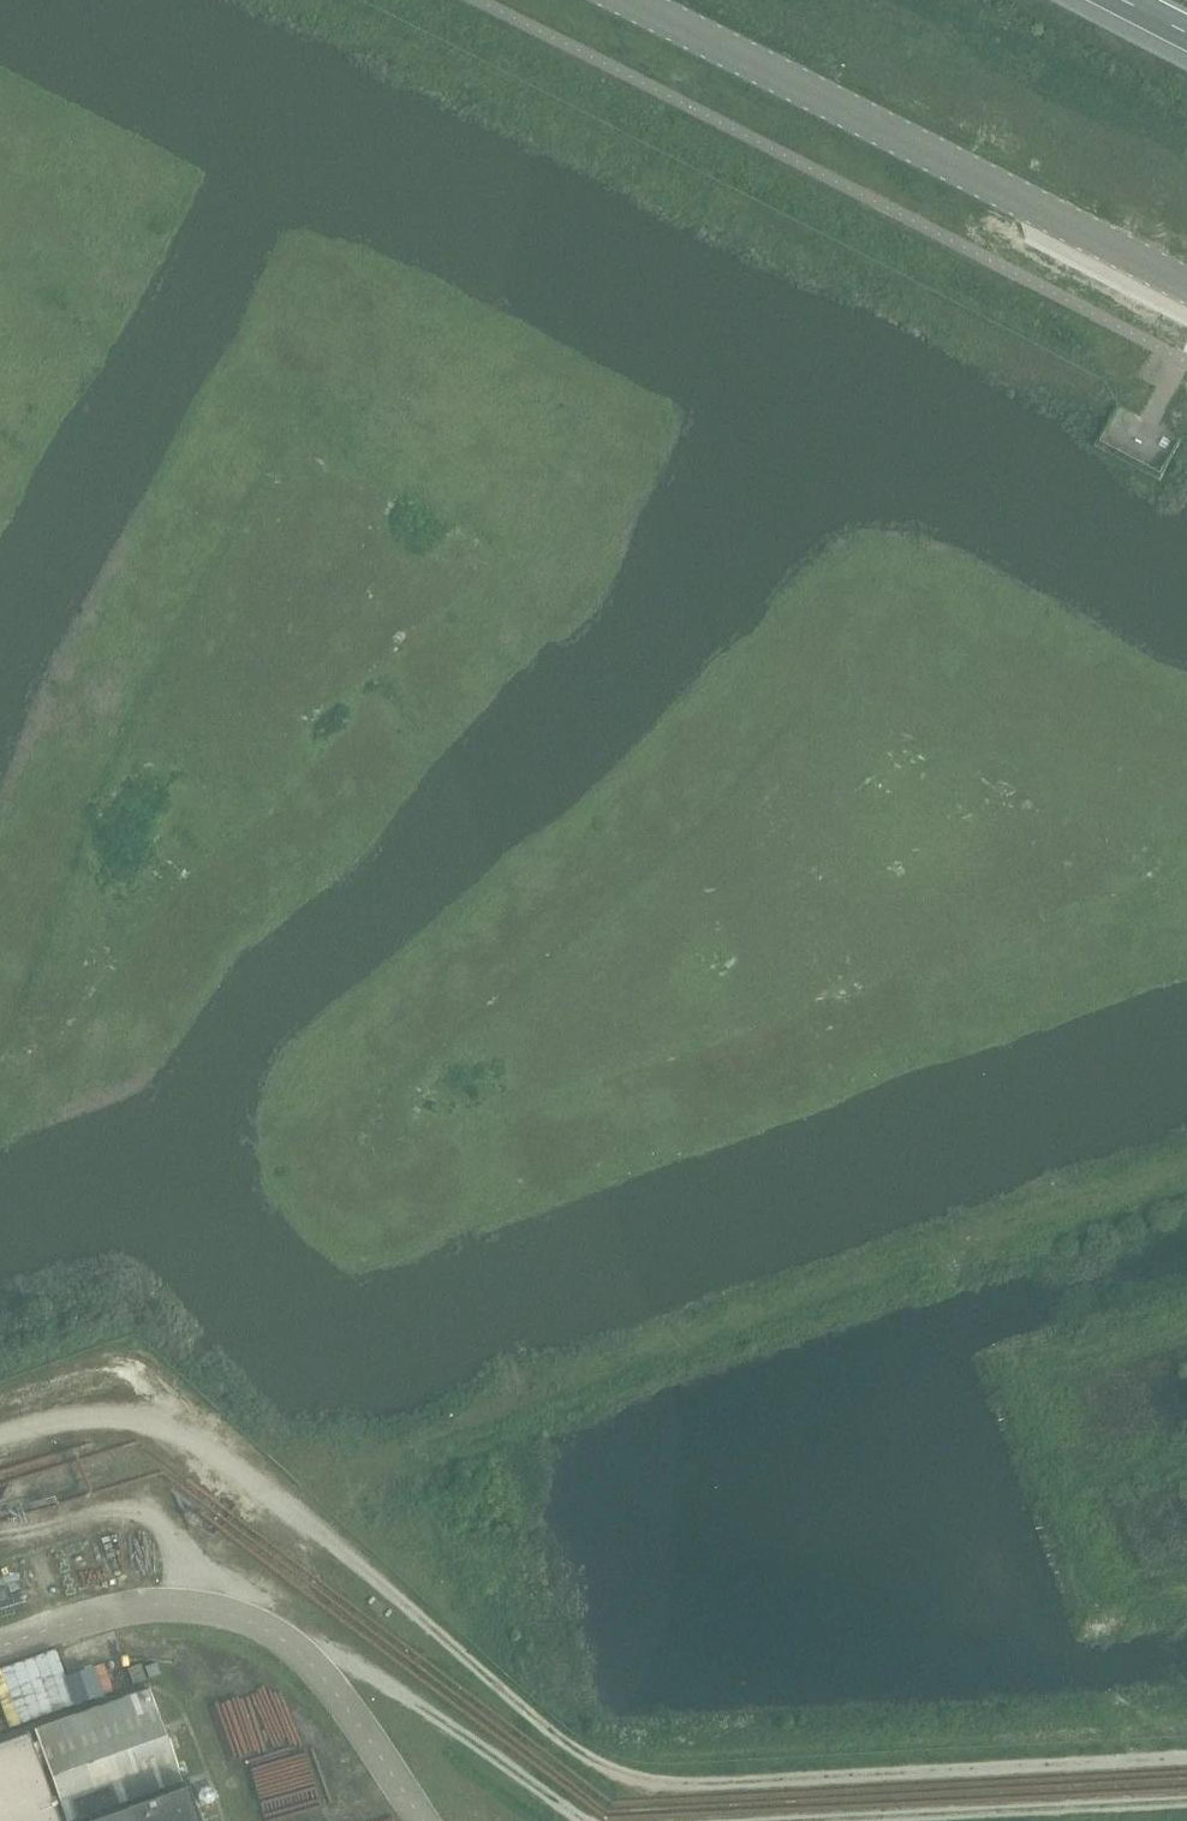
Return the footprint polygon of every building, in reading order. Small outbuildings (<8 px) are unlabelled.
[(149,1689),(34,1729),(38,1742),(45,1762),(66,1820),(67,1820),(145,1794),(169,1785),(182,1781),(149,1689)] [(217,1760),(266,1749),(253,1693),(205,1704),(217,1760)] [(0,1741),(0,1820),(59,1820),(38,1764),(45,1762),(38,1742),(32,1745),(27,1731),(0,1741)] [(309,1750),(254,1763),(267,1820),(322,1808),(309,1750)] [(186,1786),(171,1791),(169,1785),(145,1794),(147,1799),(86,1820),(199,1820),(186,1786)]
